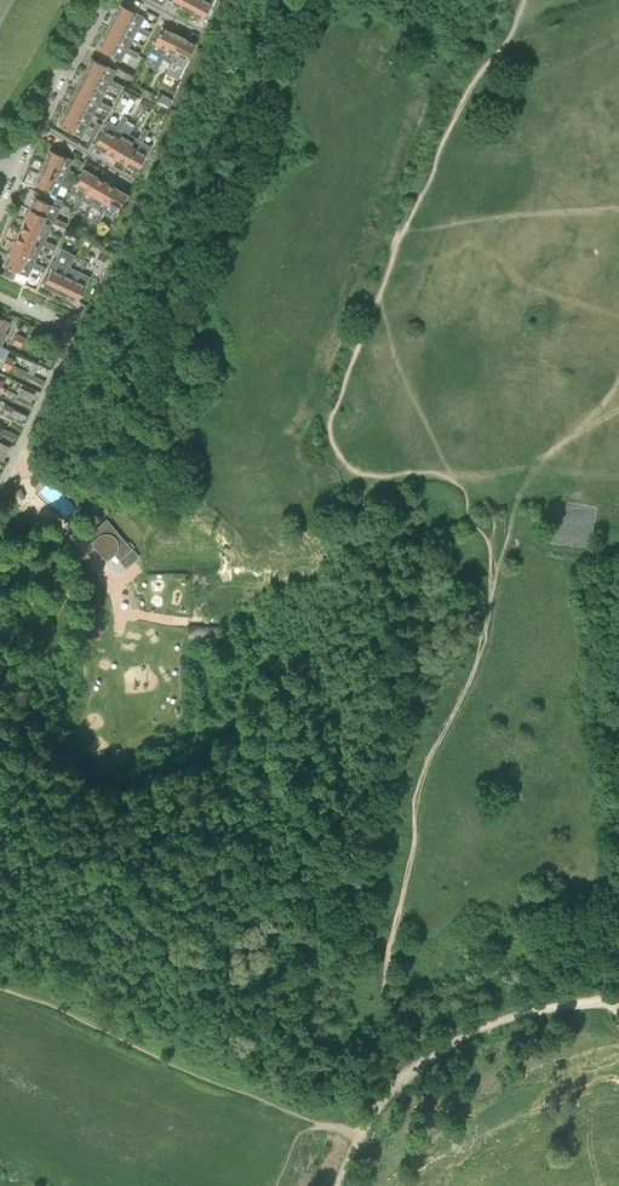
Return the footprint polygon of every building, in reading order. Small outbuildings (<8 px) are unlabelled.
[(181,7),(192,13),(199,0),(185,0),(181,7)] [(210,5),(212,5),(214,0),(199,0),(192,13),(203,18),(210,5)] [(137,30),(143,33),(146,28),(140,25),(144,17),(120,4),(114,15),(138,28),(137,30)] [(133,39),(137,30),(138,28),(114,15),(108,26),(133,39)] [(126,52),(131,55),(134,50),(128,47),(133,39),(108,26),(102,37),(127,50),(126,52)] [(150,52),(158,56),(160,57),(173,33),(162,27),(150,52)] [(163,58),(172,63),(185,39),(173,33),(160,57),(158,56),(155,62),(160,64),(163,58)] [(121,61),(126,52),(127,50),(102,37),(97,48),(121,61)] [(172,63),(182,69),(195,45),(185,39),(172,63)] [(109,84),(115,87),(117,82),(112,79),(116,71),(91,58),(86,69),(110,82),(109,84)] [(105,93),(109,84),(110,82),(86,69),(80,80),(105,93)] [(99,103),(98,105),(104,108),(106,104),(100,101),(105,93),(80,80),(75,91),(99,103)] [(69,102),(94,114),(96,109),(98,105),(99,103),(75,91),(69,102)] [(64,112),(88,125),(94,114),(69,102),(64,112)] [(82,136),(88,125),(64,112),(58,124),(82,136)] [(125,116),(123,115),(119,120),(124,123),(126,120),(128,117),(125,116)] [(121,128),(124,123),(119,120),(116,125),(108,121),(94,144),(105,151),(119,127),(121,128)] [(93,128),(98,131),(101,124),(96,121),(93,128)] [(129,133),(121,128),(119,127),(105,151),(115,157),(129,133)] [(146,129),(144,127),(141,132),(145,135),(149,130),(147,129),(146,129)] [(88,136),(93,139),(98,131),(93,128),(88,136)] [(140,140),(126,163),(137,170),(151,146),(142,141),(145,135),(141,132),(138,138),(140,140)] [(115,157),(126,163),(140,140),(138,138),(129,133),(115,157)] [(44,161),(73,174),(74,171),(69,168),(73,160),(50,150),(44,161)] [(39,172),(67,185),(69,182),(64,180),(67,174),(72,176),(73,174),(44,161),(39,172)] [(76,197),(78,198),(80,199),(93,175),(83,169),(69,193),(76,197)] [(67,187),(67,185),(39,172),(34,184),(57,194),(61,185),(67,187)] [(83,201),(91,206),(105,182),(93,175),(80,199),(78,198),(75,203),(80,206),(83,201)] [(91,206),(99,210),(102,212),(116,188),(112,186),(109,184),(108,184),(105,182),(91,206)] [(104,213),(113,219),(127,195),(116,188),(102,212),(99,210),(96,216),(101,219),(104,213)] [(60,205),(62,200),(56,197),(57,196),(51,193),(49,197),(55,199),(54,202),(60,205)] [(53,223),(59,225),(61,220),(56,218),(60,209),(35,197),(29,209),(54,220),(53,223)] [(72,209),(77,212),(80,206),(75,203),(72,209)] [(49,232),(53,223),(54,220),(29,209),(24,220),(49,232)] [(101,219),(96,216),(93,221),(95,223),(98,224),(101,219)] [(44,242),(43,245),(49,247),(51,243),(45,240),(49,232),(24,220),(19,231),(44,242)] [(39,253),(43,245),(44,242),(19,231),(14,242),(39,253)] [(32,267),(38,269),(40,264),(35,262),(39,253),(14,242),(9,253),(33,264),(32,267)] [(44,284),(55,290),(67,265),(65,264),(67,258),(69,255),(60,250),(56,259),(44,284)] [(72,253),(70,252),(69,255),(67,258),(73,260),(75,255),(73,254),(72,253)] [(28,276),(32,267),(33,264),(9,253),(3,264),(28,276)] [(55,290),(67,295),(79,270),(70,266),(73,260),(67,258),(65,264),(67,265),(55,290)] [(40,264),(38,269),(44,272),(45,270),(47,267),(40,264)] [(79,270),(67,295),(78,301),(89,276),(79,270)] [(4,332),(9,322),(2,319),(0,318),(0,345),(2,346),(8,334),(4,332)] [(12,344),(20,347),(25,337),(17,333),(12,344)] [(13,364),(15,359),(7,355),(4,360),(13,364)] [(10,370),(13,364),(4,360),(2,366),(10,370)] [(17,394),(31,401),(34,394),(21,387),(17,394)] [(6,453),(9,447),(0,442),(0,450),(6,453)] [(90,544),(107,564),(114,557),(124,568),(136,557),(106,520),(93,532),(98,538),(90,544)] [(219,626),(189,625),(189,645),(219,646),(219,626)]
